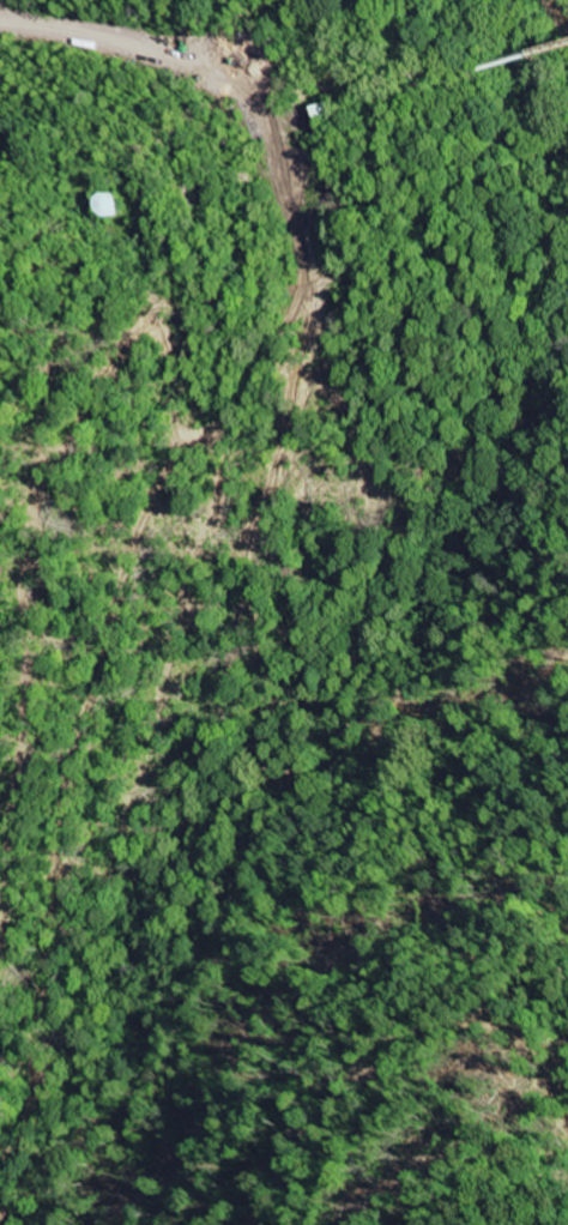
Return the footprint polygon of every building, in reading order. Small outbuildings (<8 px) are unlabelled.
[(91,219),(106,210),(94,191),(79,201),(91,219)]
